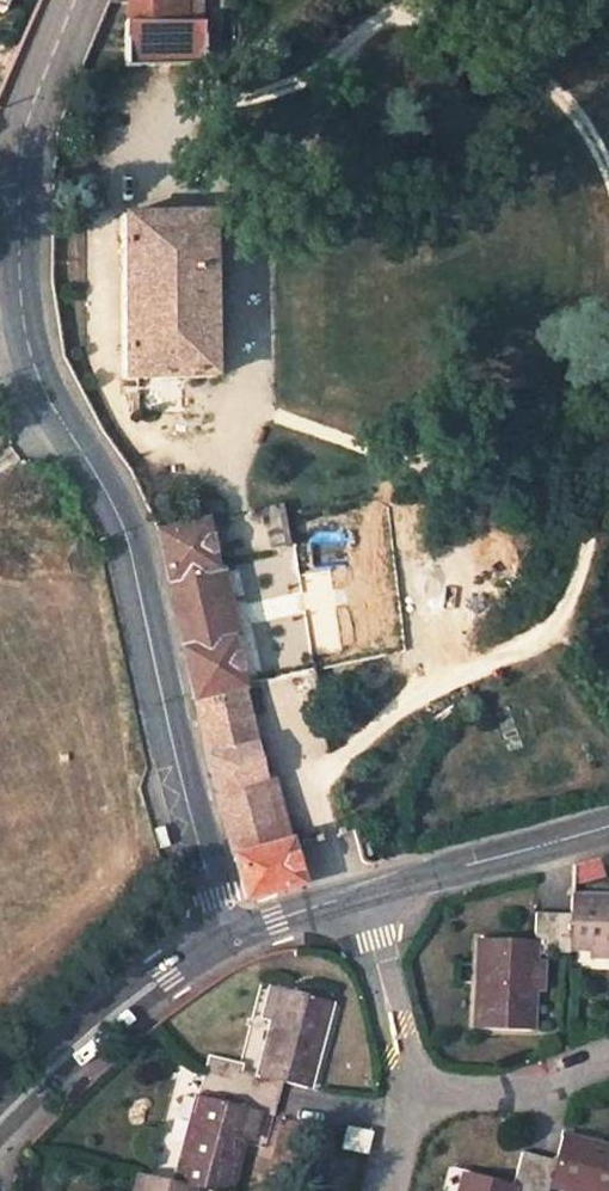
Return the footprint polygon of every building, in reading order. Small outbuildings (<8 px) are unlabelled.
[(125,65),(203,66),(202,26),(183,25),(184,0),(149,0),(148,23),(127,22),(125,65)] [(127,22),(148,23),(149,0),(128,0),(127,22)] [(159,216),(123,216),(125,378),(214,377),(209,214),(177,216),(178,223),(158,223),(159,216)] [(193,701),(241,690),(229,640),(226,641),(212,570),(215,569),(205,521),(157,532),(193,701)] [(254,747),(241,690),(193,701),(207,757),(254,747)] [(301,885),(289,842),(279,845),(263,784),(254,747),(207,757),(243,901),(301,885)] [(572,900),(571,915),(554,914),(552,953),(570,954),(569,947),(590,948),(608,949),(608,901),(572,900)] [(554,914),(537,914),(536,942),(482,940),(478,1029),(533,1031),(534,991),(535,963),(536,953),(552,953),(554,914)] [(589,959),(608,960),(608,949),(590,948),(589,959)] [(534,991),(543,991),(544,963),(535,963),(534,991)] [(305,1106),(330,1002),(282,990),(261,1077),(238,1072),(234,1089),(278,1099),(305,1106)] [(259,1112),(275,1115),(278,1099),(234,1089),(203,1081),(176,1183),(194,1188),(206,1190),(231,1190),(244,1139),(251,1110),(259,1112)] [(259,1112),(251,1110),(244,1139),(253,1140),(259,1112)] [(370,1135),(347,1130),(343,1148),(366,1153),(370,1135)] [(550,1186),(570,1190),(608,1190),(608,1148),(563,1136),(556,1161),(540,1156),(531,1190),(548,1190),(550,1186)] [(522,1152),(514,1185),(467,1173),(462,1190),(531,1190),(540,1156),(522,1152)] [(141,1174),(137,1190),(193,1190),(194,1188),(176,1183),(141,1174)]
